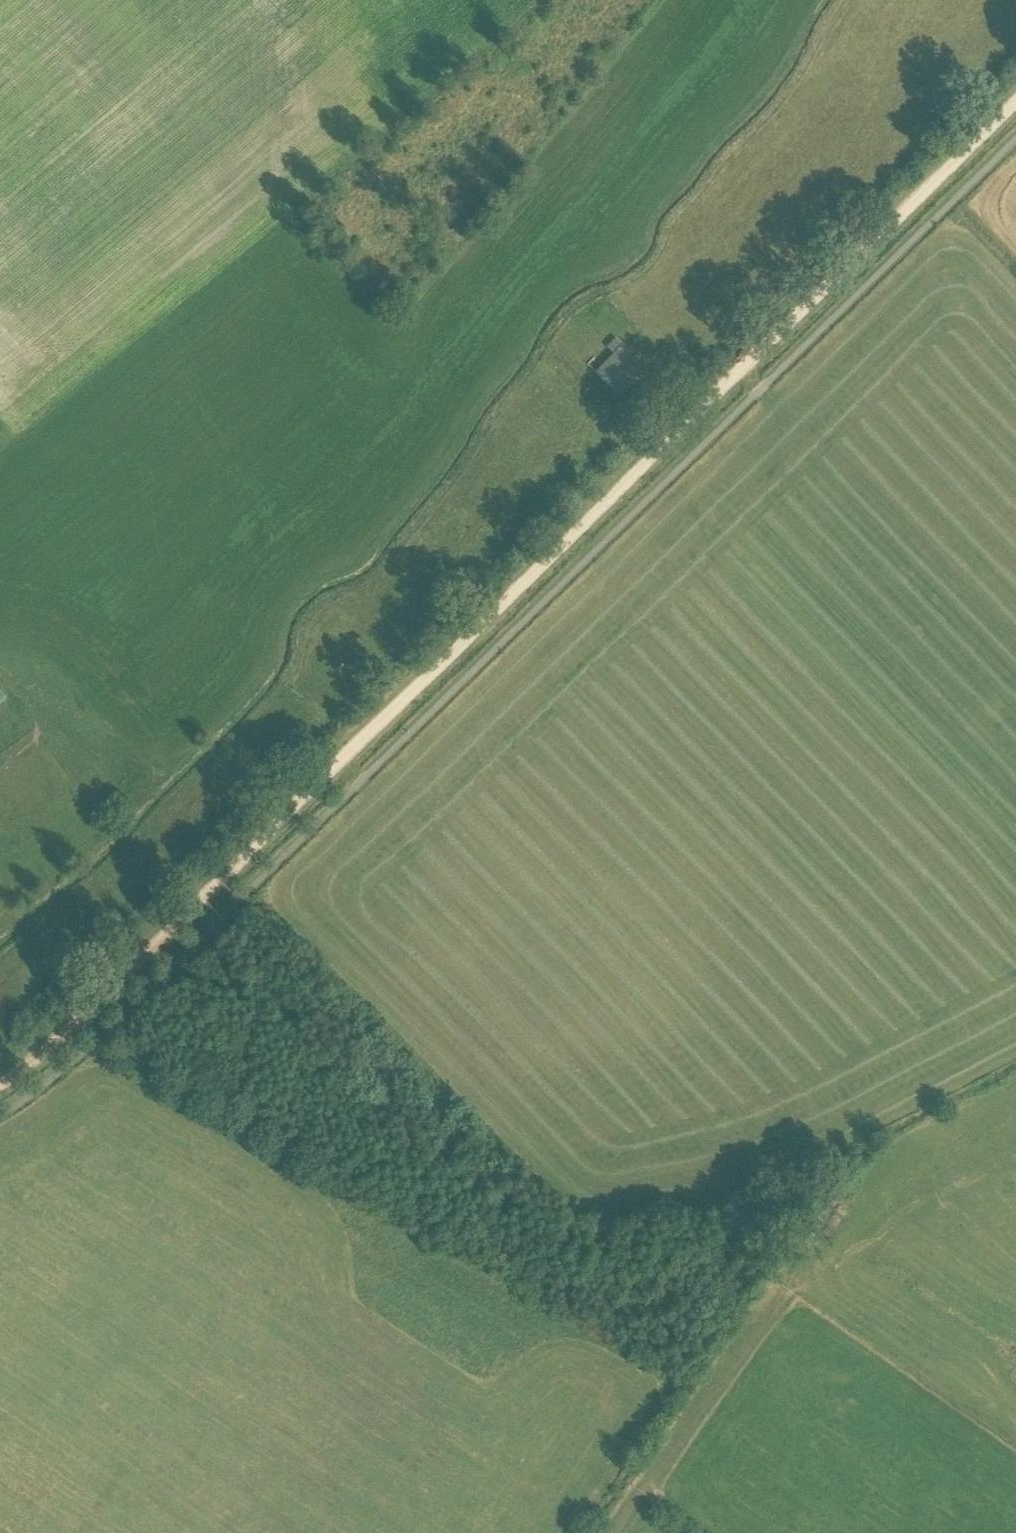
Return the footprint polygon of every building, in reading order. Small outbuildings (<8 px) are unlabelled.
[(597,374),(620,398),(649,369),(626,346),(597,374)]
